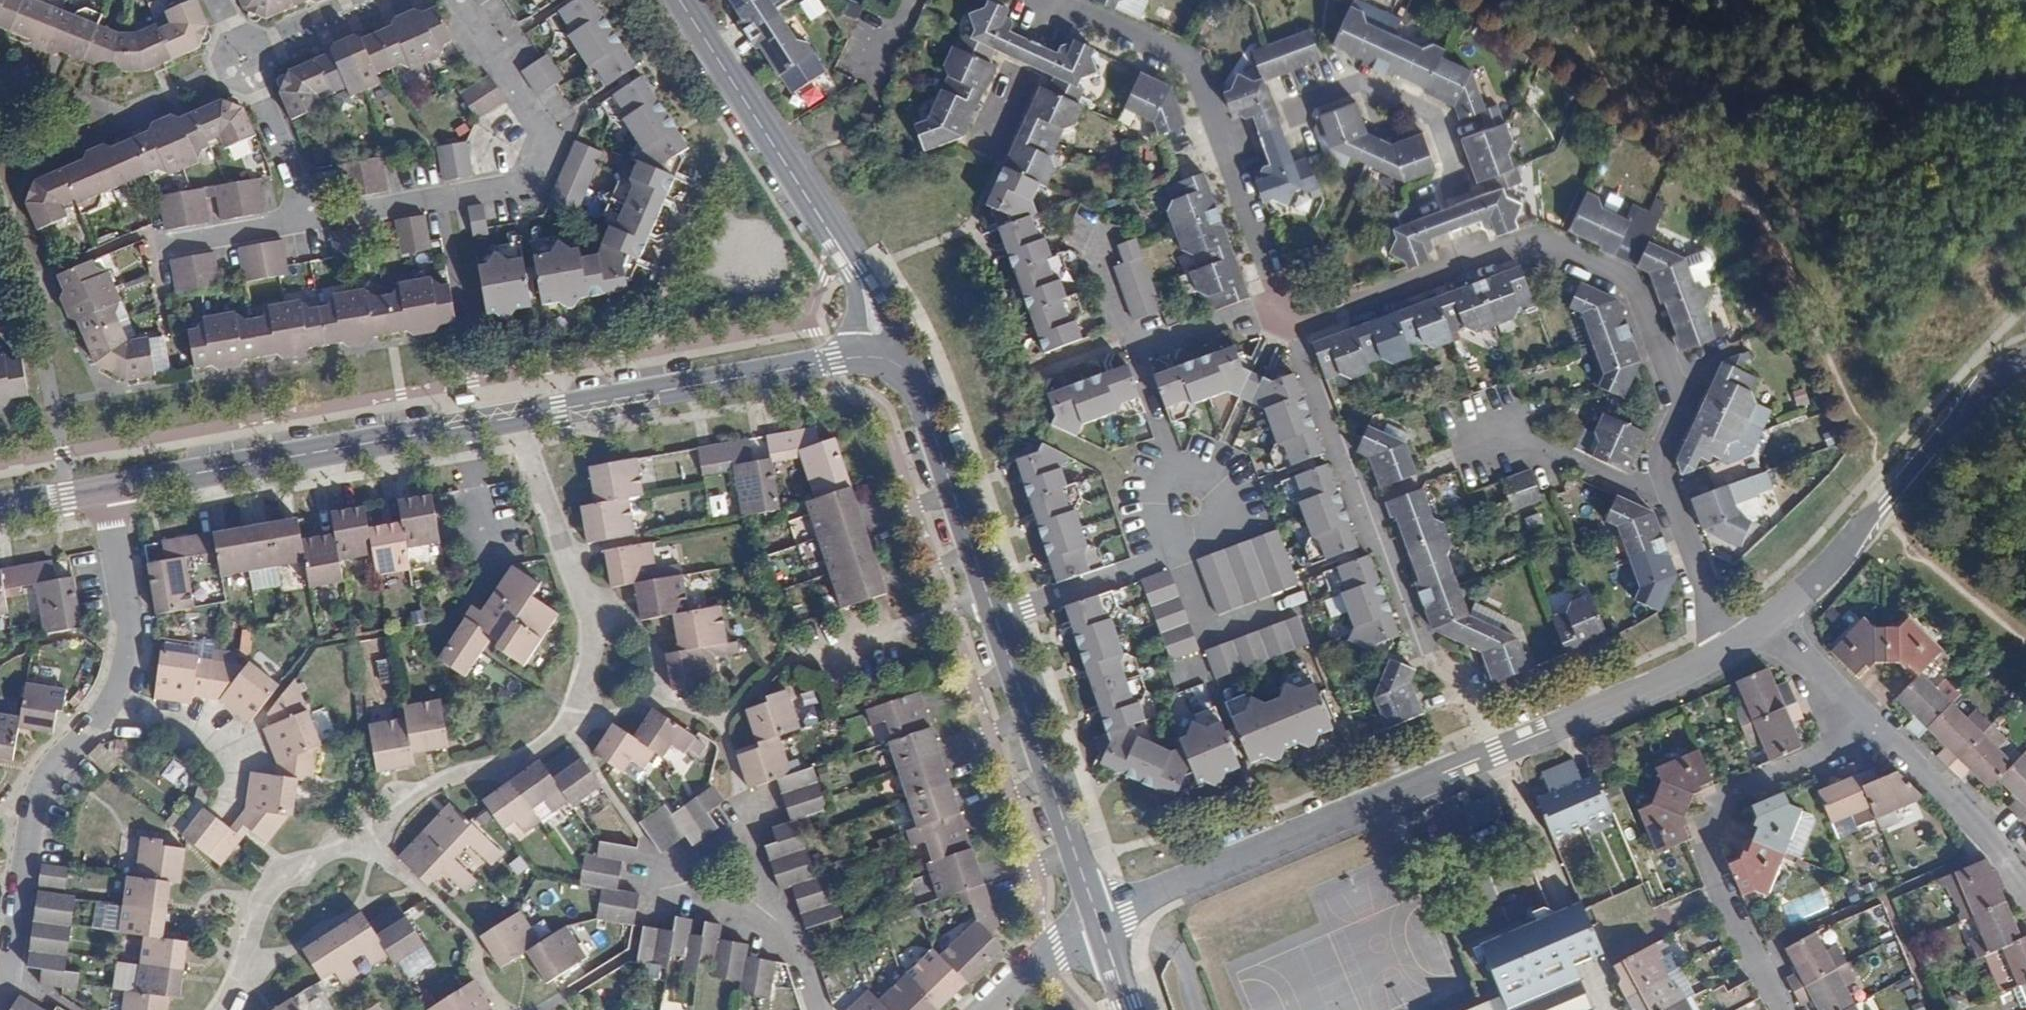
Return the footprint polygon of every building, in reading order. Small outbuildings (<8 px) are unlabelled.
[(13,33),(25,0),(0,0),(0,28),(13,33)] [(13,33),(36,42),(38,49),(47,53),(63,12),(51,8),(51,4),(50,0),(25,0),(13,33)] [(160,31),(173,60),(199,48),(208,27),(196,0),(168,12),(173,25),(160,31)] [(292,0),(241,0),(247,12),(267,20),(285,12),(295,7),(292,0)] [(557,0),(532,0),(539,12),(557,0)] [(578,54),(612,31),(592,0),(578,0),(546,21),(555,35),(567,38),(578,54)] [(779,17),(776,11),(772,6),(768,0),(729,0),(742,20),(738,23),(747,36),(779,17)] [(802,4),(812,18),(825,10),(818,0),(808,0),(802,4)] [(1139,19),(1146,1),(1144,0),(1100,0),(1139,19)] [(1393,38),(1401,21),(1357,0),(1355,0),(1351,8),(1362,14),(1366,25),(1393,38)] [(779,17),(795,6),(791,1),(776,11),(779,17)] [(959,52),(988,65),(995,51),(1017,61),(1026,41),(1020,38),(1010,33),(1012,28),(1011,24),(1005,21),(1008,12),(990,4),(986,11),(970,17),(975,33),(972,40),(966,38),(959,52)] [(422,14),(408,20),(426,65),(442,58),(441,55),(445,47),(453,43),(437,8),(422,14)] [(1378,71),(1393,38),(1366,25),(1362,14),(1351,8),(1334,45),(1365,60),(1363,64),(1378,71)] [(75,17),(63,12),(47,53),(55,56),(62,52),(86,61),(100,27),(103,16),(86,9),(76,13),(75,17)] [(760,48),(779,78),(816,55),(810,45),(795,42),(779,17),(747,36),(756,50),(760,48)] [(426,65),(408,20),(392,27),(378,33),(393,70),(402,66),(412,71),(426,65)] [(118,34),(100,27),(86,61),(113,72),(130,73),(129,34),(118,34)] [(140,34),(129,34),(130,73),(143,73),(173,60),(160,31),(158,27),(140,34)] [(612,31),(578,54),(588,70),(584,81),(595,96),(637,69),(612,31)] [(393,70),(378,33),(361,41),(348,47),(366,91),(381,84),(378,77),(393,70)] [(1312,34),(1298,39),(1307,66),(1322,61),(1319,51),(1312,34)] [(1441,58),(1444,51),(1435,46),(1420,51),(1393,38),(1378,71),(1392,77),(1394,74),(1426,89),(1441,58)] [(1307,66),(1298,39),(1283,44),(1293,71),(1307,66)] [(1055,79),(1049,92),(1077,105),(1083,94),(1077,91),(1081,82),(1096,76),(1091,61),(1095,52),(1075,42),(1071,51),(1065,48),(1061,49),(1058,55),(1051,52),(1041,48),(1032,67),(1055,79)] [(1293,71),(1283,44),(1268,50),(1278,76),(1293,71)] [(366,91),(348,47),(330,54),(317,60),(329,91),(332,97),(348,90),(352,98),(366,91)] [(946,79),(941,91),(977,107),(995,68),(988,65),(959,52),(952,48),(942,67),(946,79)] [(1278,76),(1268,50),(1254,55),(1264,80),(1278,76)] [(816,55),(779,78),(791,96),(827,73),(816,55)] [(531,84),(555,68),(547,57),(523,72),(531,84)] [(1488,131),(1502,125),(1496,106),(1485,110),(1472,72),(1441,58),(1426,89),(1425,93),(1455,106),(1460,119),(1481,111),(1482,117),(1488,131)] [(329,91),(317,60),(301,67),(290,72),(281,92),(294,120),(323,107),(318,97),(329,91)] [(563,81),(555,68),(531,84),(538,96),(563,81)] [(1162,133),(1185,125),(1171,86),(1157,80),(1140,72),(1124,109),(1154,122),(1158,133),(1162,133)] [(1280,124),(1264,80),(1255,83),(1238,75),(1229,91),(1224,93),(1231,112),(1240,109),(1242,114),(1246,117),(1252,116),(1255,125),(1258,132),(1280,124)] [(470,107),(498,88),(490,76),(462,94),(470,107)] [(632,136),(666,115),(642,78),(600,105),(611,121),(623,121),(632,136)] [(506,102),(498,88),(470,107),(478,120),(506,102)] [(1041,89),(1023,128),(1057,145),(1063,132),(1075,128),(1084,108),(1077,105),(1049,92),(1041,89)] [(923,153),(963,139),(977,107),(941,91),(927,124),(915,129),(923,153)] [(806,95),(792,105),(797,113),(812,104),(806,95)] [(224,99),(196,112),(210,143),(222,138),(227,148),(256,136),(245,110),(224,99)] [(1352,157),(1369,165),(1381,139),(1367,133),(1357,103),(1320,116),(1314,130),(1323,153),(1325,159),(1347,170),(1352,157)] [(173,116),(164,119),(185,169),(198,164),(202,151),(211,148),(210,143),(196,112),(180,119),(173,116)] [(689,150),(666,115),(632,136),(643,152),(638,164),(674,179),(682,160),(679,155),(689,150)] [(150,132),(135,139),(151,174),(159,170),(171,175),(185,169),(164,119),(154,123),(150,132)] [(1283,132),(1280,124),(1258,132),(1262,140),(1264,148),(1286,141),(1283,132)] [(1488,177),(1511,169),(1505,155),(1511,142),(1505,125),(1502,125),(1488,131),(1463,140),(1478,181),(1488,177)] [(1023,128),(1004,169),(1041,185),(1046,188),(1054,172),(1050,160),(1057,145),(1023,128)] [(1405,181),(1436,170),(1423,134),(1392,145),(1381,139),(1369,165),(1405,181)] [(106,145),(97,149),(115,190),(126,185),(138,191),(155,184),(151,174),(135,139),(113,149),(106,145)] [(1294,163),(1286,141),(1264,148),(1269,159),(1271,166),(1266,168),(1264,171),(1266,178),(1257,180),(1264,200),(1272,198),(1286,205),(1293,191),(1302,188),(1303,192),(1311,189),(1319,187),(1309,158),(1294,163)] [(467,143),(452,145),(458,180),(473,178),(467,143)] [(571,156),(598,167),(603,155),(576,144),(571,156)] [(458,180),(452,145),(438,148),(444,183),(458,180)] [(86,160),(64,170),(77,200),(84,214),(98,208),(104,195),(115,190),(97,149),(89,153),(86,160)] [(565,169),(593,179),(598,167),(571,156),(565,169)] [(383,159),(368,161),(374,195),(389,192),(383,159)] [(374,195),(368,161),(353,164),(360,197),(374,195)] [(360,197),(353,164),(339,166),(345,199),(360,197)] [(657,220),(674,179),(638,164),(633,177),(619,183),(614,194),(612,200),(657,220)] [(1521,183),(1516,167),(1511,169),(1488,177),(1492,193),(1457,205),(1464,226),(1470,224),(1481,220),(1483,225),(1488,228),(1494,225),(1499,234),(1517,228),(1513,218),(1519,204),(1507,198),(1503,189),(1521,183)] [(560,181),(586,193),(593,179),(565,169),(560,181)] [(1041,185),(1004,169),(987,206),(994,210),(992,215),(994,217),(999,229),(1037,215),(1033,204),(1041,185)] [(77,200),(64,170),(47,177),(36,182),(28,200),(40,231),(69,218),(65,206),(77,200)] [(1174,233),(1219,216),(1213,200),(1204,175),(1181,184),(1166,189),(1172,205),(1167,216),(1174,233)] [(247,182),(253,215),(267,213),(260,180),(247,182)] [(554,195),(581,207),(586,193),(560,181),(554,195)] [(231,184),(238,218),(253,215),(247,182),(231,184)] [(223,221),(238,218),(231,184),(217,188),(223,221)] [(1315,202),(1324,200),(1319,187),(1311,189),(1315,202)] [(190,192),(196,226),(210,223),(204,190),(190,192)] [(176,195),(181,228),(196,226),(190,192),(176,195)] [(1626,260),(1647,214),(1633,208),(1626,221),(1603,211),(1598,198),(1587,193),(1569,230),(1588,239),(1600,244),(1599,248),(1626,260)] [(167,231),(181,228),(176,195),(161,197),(167,231)] [(575,219),(581,207),(554,195),(549,207),(575,219)] [(640,261),(657,220),(612,200),(609,206),(604,216),(610,234),(604,246),(640,261)] [(1444,233),(1448,232),(1441,211),(1418,219),(1412,205),(1381,217),(1387,230),(1394,228),(1397,236),(1390,251),(1405,258),(1408,268),(1428,260),(1424,250),(1430,249),(1433,244),(1430,238),(1444,233)] [(1455,229),(1464,226),(1457,205),(1448,209),(1441,211),(1448,232),(1455,229)] [(483,206),(470,209),(475,239),(489,236),(483,206)] [(1037,215),(999,229),(1014,271),(1052,257),(1046,242),(1051,229),(1045,213),(1037,215)] [(1696,290),(1684,261),(1684,260),(1654,244),(1658,234),(1655,232),(1660,220),(1647,214),(1626,260),(1649,271),(1656,288),(1662,303),(1666,301),(1696,290)] [(1197,271),(1234,258),(1225,232),(1219,216),(1174,233),(1181,251),(1192,256),(1197,271)] [(426,217),(411,219),(416,252),(431,250),(426,217)] [(416,252),(411,219),(397,222),(402,254),(416,252)] [(352,263),(346,231),(332,233),(337,266),(352,263)] [(580,300),(589,298),(582,259),(580,249),(572,251),(554,237),(532,241),(546,306),(559,304),(567,310),(577,308),(580,300)] [(1143,258),(1136,241),(1119,248),(1125,265),(1143,258)] [(284,242),(270,244),(275,277),(290,274),(284,242)] [(521,243),(501,246),(489,265),(480,267),(490,316),(496,315),(505,321),(511,320),(515,311),(532,309),(521,243)] [(275,277),(270,244),(255,247),(260,279),(275,277)] [(632,279),(640,261),(604,246),(600,255),(582,259),(589,298),(628,291),(627,281),(632,279)] [(260,279),(255,247),(240,250),(246,282),(260,279)] [(217,253),(201,256),(207,289),(222,287),(217,253)] [(1052,257),(1014,271),(1029,313),(1067,299),(1061,282),(1066,270),(1060,254),(1052,257)] [(1705,287),(1710,285),(1705,271),(1710,270),(1713,266),(1709,256),(1704,254),(1684,261),(1696,290),(1705,287)] [(207,289),(201,256),(187,258),(193,292),(207,289)] [(193,292),(187,258),(172,261),(177,294),(193,292)] [(1114,269),(1119,283),(1148,272),(1143,258),(1125,265),(1114,269)] [(1214,312),(1249,299),(1241,278),(1234,258),(1197,271),(1190,274),(1197,293),(1209,299),(1214,312)] [(67,309),(117,288),(111,274),(107,274),(98,269),(95,261),(61,276),(66,290),(63,299),(67,309)] [(1503,276),(1479,285),(1495,328),(1513,321),(1517,310),(1534,304),(1521,270),(1503,276)] [(1119,283),(1124,296),(1153,286),(1148,272),(1119,283)] [(430,280),(416,282),(426,334),(435,333),(440,326),(458,323),(451,286),(440,287),(430,280)] [(395,295),(386,296),(393,334),(409,331),(416,336),(426,334),(416,282),(402,284),(395,295)] [(1603,295),(1581,284),(1569,310),(1583,318),(1593,346),(1629,333),(1618,301),(1603,295)] [(1464,290),(1438,299),(1451,334),(1457,332),(1465,330),(1477,335),(1495,328),(1479,285),(1464,290)] [(1124,296),(1129,309),(1158,299),(1153,286),(1124,296)] [(1680,351),(1715,339),(1712,333),(1704,311),(1710,299),(1705,287),(1696,290),(1666,301),(1671,317),(1677,334),(1674,336),(1680,351)] [(122,301),(117,288),(67,309),(72,319),(79,320),(86,337),(121,323),(117,313),(120,303),(122,301)] [(367,291),(351,294),(361,346),(371,344),(376,337),(393,334),(386,296),(377,299),(369,294),(367,291)] [(330,307),(320,309),(327,346),(346,343),(352,348),(361,346),(351,294),(337,296),(330,307)] [(1067,299),(1029,313),(1045,355),(1083,341),(1076,325),(1082,312),(1075,295),(1067,299)] [(1134,322),(1162,311),(1161,309),(1158,299),(1129,309),(1134,322)] [(1429,303),(1397,314),(1410,349),(1421,345),(1435,351),(1454,344),(1451,334),(1438,299),(1429,303)] [(301,302),(286,305),(296,357),(305,356),(311,348),(327,346),(320,309),(312,311),(302,304),(301,302)] [(1184,323),(1177,303),(1161,309),(1162,311),(1169,329),(1184,323)] [(264,319),(255,320),(262,357),(279,354),(286,359),(296,357),(286,305),(272,307),(264,319)] [(237,314),(222,316),(231,369),(241,368),(246,360),(262,357),(255,320),(247,321),(237,314)] [(1375,322),(1355,329),(1368,365),(1381,361),(1394,367),(1413,359),(1410,349),(1397,314),(1375,322)] [(231,369),(222,316),(207,318),(198,330),(190,332),(197,369),(215,366),(221,371),(231,369)] [(0,323),(0,406),(27,400),(12,320),(0,323)] [(129,342),(121,323),(86,337),(98,363),(128,381),(157,375),(150,339),(129,342)] [(1314,345),(1327,380),(1342,375),(1355,381),(1371,375),(1368,365),(1355,329),(1338,336),(1314,345)] [(1715,339),(1726,335),(1722,329),(1712,333),(1715,339)] [(1451,334),(1454,344),(1459,357),(1465,355),(1457,332),(1451,334)] [(1629,333),(1593,346),(1605,376),(1599,389),(1615,396),(1623,400),(1641,363),(1635,349),(1629,333)] [(1235,347),(1197,361),(1211,399),(1227,393),(1246,402),(1264,410),(1271,428),(1309,415),(1295,376),(1286,377),(1285,374),(1282,374),(1270,368),(1264,379),(1258,377),(1253,374),(1257,363),(1245,358),(1244,354),(1238,355),(1235,347)] [(1740,356),(1744,365),(1749,362),(1746,354),(1740,356)] [(1746,423),(1762,430),(1769,413),(1755,406),(1751,394),(1757,382),(1748,378),(1744,365),(1740,356),(1723,362),(1712,387),(1704,405),(1746,423)] [(1211,399),(1197,361),(1154,376),(1173,424),(1189,419),(1195,405),(1211,399)] [(1128,366),(1087,381),(1101,420),(1120,413),(1131,418),(1145,414),(1128,366)] [(1101,420),(1087,381),(1048,396),(1050,402),(1042,421),(1077,438),(1083,426),(1101,420)] [(1616,416),(1623,400),(1615,396),(1609,412),(1616,416)] [(1684,477),(1696,473),(1695,470),(1700,459),(1702,452),(1711,456),(1719,459),(1726,445),(1737,441),(1746,423),(1704,405),(1690,436),(1678,463),(1684,477)] [(1370,459),(1381,489),(1417,476),(1412,461),(1407,448),(1405,447),(1382,437),(1379,435),(1386,416),(1385,413),(1374,417),(1363,440),(1358,452),(1370,459)] [(1325,456),(1309,415),(1271,428),(1277,446),(1271,457),(1277,473),(1325,456)] [(1599,447),(1594,458),(1628,474),(1637,454),(1646,435),(1614,420),(1605,416),(1596,435),(1596,436),(1599,447)] [(1382,437),(1405,447),(1409,436),(1388,426),(1382,437)] [(798,452),(819,445),(814,428),(768,436),(773,458),(798,454),(798,452)] [(1585,432),(1578,451),(1594,458),(1599,447),(1596,436),(1585,432)] [(813,500),(851,487),(836,439),(819,445),(798,452),(798,454),(813,500)] [(702,472),(735,466),(751,463),(746,440),(698,450),(702,472)] [(1030,500),(1068,487),(1062,472),(1068,459),(1031,441),(1025,452),(1016,455),(1030,500)] [(1702,452),(1700,459),(1708,462),(1711,456),(1702,452)] [(751,463),(735,466),(744,515),(783,507),(773,458),(751,463)] [(596,505),(629,499),(643,497),(637,460),(589,468),(596,505)] [(1306,522),(1344,508),(1329,467),(1281,484),(1287,501),(1300,507),(1306,522)] [(1542,501),(1540,494),(1532,472),(1517,477),(1527,506),(1542,501)] [(1527,506),(1517,477),(1503,482),(1513,511),(1527,506)] [(1079,484),(1068,487),(1030,500),(1044,541),(1082,528),(1076,512),(1079,511),(1083,501),(1079,484)] [(851,487),(813,500),(805,502),(816,536),(862,522),(851,487)] [(1704,532),(1740,548),(1752,524),(1738,516),(1727,488),(1715,492),(1692,500),(1702,525),(1704,532)] [(1397,518),(1408,550),(1448,536),(1444,526),(1432,520),(1422,490),(1387,503),(1392,519),(1397,518)] [(406,549),(439,543),(431,495),(397,501),(401,522),(406,549)] [(1630,558),(1666,544),(1660,528),(1655,515),(1618,498),(1606,523),(1619,529),(1630,558)] [(629,499),(596,505),(582,507),(588,543),(635,535),(629,499)] [(367,528),(364,507),(330,513),(334,534),(338,561),(372,555),(367,528)] [(1360,549),(1344,508),(1306,522),(1312,538),(1306,550),(1312,566),(1360,549)] [(300,539),(297,519),(269,524),(276,566),(304,561),(300,539)] [(409,570),(406,549),(401,522),(367,528),(372,555),(375,576),(409,570)] [(862,522),(816,536),(828,573),(874,558),(862,522)] [(276,566),(269,524),(240,529),(247,570),(276,566)] [(1087,546),(1082,528),(1044,541),(1058,583),(1105,568),(1100,550),(1087,546)] [(247,570),(240,529),(212,534),(216,559),(219,575),(247,570)] [(1278,532),(1264,537),(1275,564),(1288,559),(1278,532)] [(216,559),(212,534),(160,543),(163,560),(146,563),(155,614),(155,615),(192,609),(183,557),(202,554),(203,561),(216,559)] [(308,587),(342,581),(338,561),(334,534),(300,539),(304,561),(308,587)] [(1417,584),(1423,600),(1458,587),(1448,560),(1452,549),(1448,536),(1408,550),(1420,583),(1417,584)] [(1275,564),(1264,537),(1251,542),(1262,569),(1275,564)] [(633,583),(657,580),(650,541),(603,548),(609,587),(633,583)] [(1262,569),(1251,542),(1238,547),(1248,574),(1262,569)] [(1659,613),(1660,612),(1677,575),(1673,564),(1666,544),(1630,558),(1641,588),(1635,602),(1659,613)] [(1248,574),(1238,547),(1225,551),(1235,579),(1248,574)] [(1235,579),(1225,551),(1211,557),(1221,584),(1235,579)] [(1221,584),(1211,557),(1199,562),(1209,588),(1221,584)] [(874,558),(828,573),(839,609),(886,594),(874,558)] [(1342,597),(1348,613),(1386,598),(1371,558),(1324,576),(1330,592),(1342,597)] [(1288,559),(1275,564),(1285,590),(1298,586),(1288,559)] [(43,635),(80,628),(71,578),(55,581),(52,563),(0,572),(4,597),(18,595),(17,588),(35,585),(43,635)] [(1285,590),(1275,564),(1262,569),(1272,595),(1285,590)] [(539,587),(513,569),(482,614),(474,608),(438,660),(464,678),(481,653),(485,647),(490,639),(499,645),(498,649),(523,666),(558,617),(532,597),(539,587)] [(1272,595),(1262,569),(1248,574),(1258,600),(1272,595)] [(1149,595),(1175,585),(1171,572),(1144,582),(1149,595)] [(1258,600),(1248,574),(1235,579),(1245,605),(1258,600)] [(678,576),(657,580),(633,583),(639,619),(671,614),(684,611),(678,576)] [(1245,605),(1235,579),(1221,584),(1231,610),(1245,605)] [(1486,582),(1476,585),(1480,598),(1490,595),(1486,582)] [(1221,584),(1209,588),(1219,615),(1231,610),(1221,584)] [(1153,608),(1180,599),(1175,585),(1149,595),(1153,608)] [(1434,632),(1470,649),(1482,623),(1470,618),(1469,617),(1458,587),(1423,600),(1434,632)] [(1080,650),(1119,637),(1113,621),(1115,620),(1120,610),(1114,593),(1066,608),(1080,650)] [(1567,655),(1608,638),(1592,596),(1572,604),(1568,614),(1553,619),(1567,655)] [(1355,631),(1350,642),(1375,653),(1381,643),(1400,637),(1386,598),(1348,613),(1355,631)] [(1158,621),(1185,612),(1180,599),(1153,608),(1158,621)] [(1486,614),(1493,612),(1476,604),(1470,618),(1482,623),(1486,614)] [(718,606),(684,611),(671,614),(677,651),(725,643),(718,606)] [(1163,634),(1189,625),(1185,612),(1158,621),(1163,634)] [(1482,623),(1500,631),(1506,618),(1493,612),(1486,614),(1482,623)] [(1862,618),(1830,652),(1856,680),(1874,663),(1885,663),(1885,628),(1872,629),(1862,618)] [(1896,628),(1885,628),(1885,663),(1898,662),(1915,678),(1920,673),(1941,652),(1907,618),(1896,628)] [(1299,619),(1286,624),(1296,651),(1309,646),(1299,619)] [(1530,671),(1531,670),(1519,640),(1500,631),(1482,623),(1470,649),(1482,655),(1494,685),(1530,671)] [(1296,651),(1286,624),(1272,629),(1283,655),(1296,651)] [(1167,647),(1193,638),(1189,625),(1163,634),(1167,647)] [(1283,655),(1272,629),(1259,633),(1269,660),(1283,655)] [(1269,660),(1259,633),(1246,638),(1256,665),(1269,660)] [(1125,654),(1119,637),(1080,650),(1094,692),(1143,676),(1137,659),(1125,654)] [(1198,651),(1193,638),(1167,647),(1171,660),(1198,651)] [(1256,665),(1246,638),(1233,643),(1243,670),(1256,665)] [(725,643),(677,651),(666,652),(672,691),(677,690),(720,683),(716,658),(737,654),(735,641),(725,643)] [(161,652),(195,656),(195,647),(161,643),(161,652)] [(1243,670),(1233,643),(1219,647),(1230,675),(1243,670)] [(1230,675),(1219,647),(1207,652),(1216,680),(1230,675)] [(192,697),(206,699),(211,661),(196,660),(197,656),(195,656),(161,652),(159,652),(153,698),(179,703),(191,705),(192,697)] [(248,724),(278,686),(250,663),(246,667),(236,666),(211,661),(206,699),(219,701),(228,708),(248,724)] [(1388,728),(1423,714),(1411,683),(1416,672),(1392,661),(1377,699),(1388,728)] [(1773,681),(1767,669),(1735,682),(1743,702),(1733,707),(1741,727),(1797,703),(1790,688),(1778,693),(1773,681)] [(1282,700),(1274,703),(1293,749),(1301,746),(1309,750),(1315,748),(1320,738),(1334,732),(1309,671),(1289,679),(1282,700)] [(1928,729),(1952,704),(1960,696),(1943,680),(1934,687),(1920,673),(1915,678),(1896,698),(1908,710),(1915,717),(1907,726),(1919,737),(1928,729)] [(1148,693),(1143,676),(1094,692),(1109,735),(1135,727),(1147,723),(1141,705),(1148,693)] [(277,764),(316,748),(320,746),(294,680),(267,713),(271,726),(263,730),(271,749),(277,764)] [(25,683),(20,717),(18,729),(37,731),(52,733),(56,712),(63,712),(67,690),(25,683)] [(741,711),(753,748),(781,739),(779,734),(795,728),(783,691),(759,699),(761,705),(741,711)] [(886,721),(893,741),(930,728),(919,694),(866,712),(871,726),(886,721)] [(1293,749),(1274,703),(1266,706),(1247,696),(1228,704),(1252,766),(1267,759),(1276,764),(1283,761),(1285,752),(1293,749)] [(402,707),(404,721),(410,754),(447,747),(444,732),(439,701),(402,707)] [(1803,717),(1797,703),(1741,727),(1748,745),(1761,741),(1769,762),(1801,749),(1793,728),(1791,723),(1803,717)] [(1949,767),(1991,725),(1975,709),(1966,717),(1952,704),(1928,729),(1938,739),(1946,747),(1938,756),(1949,767)] [(635,738),(656,751),(667,758),(675,746),(685,752),(696,736),(655,709),(635,738)] [(1181,741),(1184,750),(1199,788),(1207,784),(1217,789),(1222,787),(1227,775),(1241,771),(1217,709),(1197,717),(1188,738),(1181,741)] [(13,760),(18,729),(20,717),(0,715),(0,759),(13,760)] [(412,766),(410,754),(404,721),(368,727),(370,738),(376,772),(412,766)] [(644,768),(656,751),(635,738),(613,723),(594,753),(617,768),(628,775),(636,763),(644,768)] [(1998,780),(2013,764),(1996,748),(2006,739),(1991,725),(1949,767),(1961,779),(1969,770),(1976,777),(1989,788),(1998,780)] [(1139,739),(1135,727),(1109,735),(1096,739),(1100,757),(1097,763),(1139,783),(1155,747),(1139,739)] [(898,770),(940,757),(930,728),(893,741),(888,742),(898,770)] [(792,774),(781,739),(753,748),(737,753),(748,788),(776,779),(792,774)] [(1171,754),(1155,747),(1139,783),(1181,803),(1186,793),(1199,788),(1184,750),(1171,754)] [(288,816),(291,816),(296,781),(311,782),(316,748),(277,764),(275,777),(250,774),(247,793),(244,810),(288,816)] [(544,769),(570,806),(574,811),(602,791),(573,749),(544,769)] [(1661,781),(1656,793),(1689,806),(1693,794),(1715,786),(1699,749),(1656,767),(1661,781)] [(2025,814),(2025,759),(2022,755),(2013,764),(1998,780),(2010,791),(2017,798),(2009,808),(2020,820),(2025,814)] [(898,770),(908,800),(950,785),(940,757),(898,770)] [(1573,759),(1557,765),(1583,824),(1612,812),(1596,773),(1581,779),(1573,759)] [(164,778),(184,786),(192,768),(171,760),(164,778)] [(1876,817),(1858,774),(1853,762),(1838,769),(1842,780),(1831,785),(1817,792),(1830,822),(1850,814),(1856,824),(1876,817)] [(553,818),(570,806),(544,769),(540,763),(512,783),(537,819),(548,811),(553,818)] [(1550,792),(1536,799),(1553,837),(1583,824),(1557,765),(1541,772),(1550,792)] [(792,774),(776,779),(781,793),(817,781),(812,767),(792,774)] [(1913,801),(1919,795),(1896,772),(1888,775),(1882,778),(1879,773),(1874,776),(1871,769),(1858,774),(1876,817),(1881,829),(1898,822),(1894,809),(1913,801)] [(817,781),(781,793),(785,806),(821,795),(817,781)] [(537,819),(512,783),(483,803),(488,810),(509,839),(520,831),(525,838),(542,826),(537,819)] [(696,795),(708,811),(722,801),(710,784),(696,795)] [(917,827),(959,813),(950,785),(908,800),(917,827)] [(1689,806),(1656,793),(1651,805),(1639,809),(1657,853),(1687,841),(1694,838),(1684,818),(1689,806)] [(1788,804),(1782,793),(1751,806),(1756,817),(1747,839),(1784,853),(1801,811),(1788,804)] [(718,826),(708,811),(696,795),(683,804),(706,835),(718,826)] [(825,805),(821,795),(785,806),(786,809),(790,821),(807,816),(826,810),(825,805)] [(451,804),(425,831),(456,860),(471,844),(477,850),(488,839),(470,823),(451,804)] [(706,835),(683,804),(671,814),(686,834),(693,844),(706,835)] [(652,814),(674,843),(686,834),(671,814),(664,805),(652,814)] [(220,823),(204,810),(182,837),(190,843),(220,865),(241,839),(220,823)] [(267,843),(288,816),(244,810),(236,821),(267,843)] [(925,840),(931,859),(970,846),(959,813),(917,827),(905,831),(910,845),(925,840)] [(662,852),(674,843),(652,814),(640,823),(662,852)] [(807,816),(790,821),(772,827),(777,842),(803,833),(812,830),(807,816)] [(456,860),(425,831),(400,857),(430,886),(446,869),(453,877),(463,867),(456,860)] [(1839,831),(1835,832),(1840,845),(1845,844),(1839,831)] [(803,833),(777,842),(766,845),(772,862),(809,850),(806,841),(803,833)] [(1873,860),(1887,856),(1881,836),(1867,841),(1873,860)] [(162,841),(141,839),(136,878),(170,882),(179,884),(184,850),(161,847),(162,841)] [(1784,853),(1747,839),(1740,858),(1728,864),(1741,894),(1752,890),(1767,895),(1782,857),(1784,853)] [(597,855),(622,859),(634,861),(636,847),(600,841),(597,855)] [(931,898),(960,888),(982,881),(970,846),(931,859),(919,863),(931,898)] [(809,850),(772,862),(777,876),(813,864),(809,850)] [(585,853),(583,867),(620,874),(622,859),(597,855),(585,853)] [(1796,858),(1784,853),(1782,857),(1795,862),(1796,858)] [(1986,859),(1938,879),(1941,885),(1946,886),(1950,895),(1953,895),(1956,904),(1960,907),(1960,914),(1958,915),(1960,921),(1973,916),(2005,902),(2001,890),(2004,888),(2000,880),(1995,869),(1991,870),(1986,859)] [(818,877),(813,864),(777,876),(781,889),(791,886),(818,877)] [(65,868),(41,865),(38,885),(65,889),(68,869),(65,868)] [(620,874),(583,867),(580,883),(602,887),(617,889),(620,874)] [(825,875),(818,877),(791,886),(796,901),(830,890),(825,875)] [(136,878),(128,877),(124,905),(166,911),(170,882),(136,878)] [(982,881),(960,888),(966,904),(971,902),(977,920),(982,926),(996,921),(982,881)] [(602,887),(599,902),(637,908),(640,893),(617,889),(602,887)] [(830,890),(796,901),(800,914),(835,903),(832,896),(830,890)] [(74,898),(37,893),(35,908),(72,913),(74,898)] [(634,924),(637,908),(599,902),(596,917),(634,924)] [(2005,902),(1973,916),(1980,934),(1969,939),(1977,959),(2002,948),(2025,937),(2025,921),(2015,925),(2010,912),(2005,902)] [(839,916),(835,903),(800,914),(804,927),(839,916)] [(166,911),(124,905),(121,933),(144,936),(162,939),(166,911)] [(370,923),(391,957),(395,963),(424,945),(404,913),(399,905),(370,923)] [(72,913),(35,908),(33,923),(70,928),(70,927),(72,913)] [(502,967),(524,953),(540,943),(521,912),(516,914),(482,936),(502,967)] [(375,967),(391,957),(370,923),(363,913),(333,931),(353,962),(366,954),(375,967)] [(670,954),(685,957),(689,935),(692,921),(677,918),(674,932),(670,954)] [(977,920),(939,956),(966,984),(1004,948),(982,926),(977,920)] [(70,928),(33,923),(31,938),(68,943),(70,928)] [(700,960),(717,963),(721,941),(723,927),(707,923),(704,938),(700,960)] [(1576,964),(1569,964),(1552,924),(1483,953),(1495,983),(1500,995),(1464,1009),(1595,1009),(1576,964)] [(639,963),(652,966),(659,929),(645,926),(638,963),(639,963)] [(1721,926),(1700,938),(1689,944),(1696,958),(1729,940),(1721,926)] [(563,929),(540,943),(524,953),(543,984),(559,973),(582,959),(563,929)] [(659,929),(652,966),(667,968),(670,954),(674,932),(659,929)] [(353,962),(333,931),(304,950),(323,981),(336,972),(345,986),(361,976),(353,962)] [(1878,937),(1882,944),(1895,937),(1891,931),(1878,937)] [(1826,951),(1815,932),(1784,948),(1792,963),(1797,973),(1787,979),(1794,993),(1837,968),(1847,963),(1837,946),(1826,951)] [(700,960),(704,938),(689,935),(685,957),(682,970),(698,973),(700,960)] [(162,939),(144,936),(140,965),(183,970),(187,943),(162,939)] [(2002,948),(2009,967),(1997,972),(2005,991),(2025,983),(2025,937),(2002,948)] [(68,943),(31,938),(29,953),(66,958),(67,955),(68,943)] [(1670,945),(1666,938),(1655,944),(1659,951),(1670,945)] [(1729,940),(1696,958),(1703,973),(1736,954),(1729,940)] [(714,977),(728,979),(736,944),(721,941),(717,963),(714,977)] [(736,944),(728,979),(744,982),(748,958),(750,947),(736,944)] [(1659,951),(1655,944),(1614,966),(1621,977),(1619,983),(1626,996),(1667,974),(1659,959),(1662,957),(1659,951)] [(932,949),(905,974),(940,1008),(966,984),(939,956),(932,949)] [(66,958),(29,953),(27,968),(42,970),(64,973),(64,972),(66,958)] [(741,995),(755,997),(761,961),(748,958),(744,982),(741,995)] [(761,961),(755,997),(768,1000),(775,963),(761,961)] [(1794,993),(1801,1004),(1813,998),(1818,1009),(1819,1009),(1844,1009),(1855,1004),(1845,986),(1856,979),(1847,963),(1837,968),(1794,993)] [(183,970),(140,965),(136,994),(169,998),(179,999),(183,970)] [(42,970),(40,985),(61,988),(77,990),(77,984),(79,974),(64,972),(64,973),(42,970)] [(905,974),(878,1000),(888,1009),(938,1009),(940,1008),(905,974)] [(1626,996),(1632,1009),(1636,1009),(1669,1009),(1686,1001),(1679,988),(1675,990),(1667,974),(1626,996)] [(472,983),(428,1009),(489,1009),(472,983)] [(1720,1001),(1725,1009),(1736,1009),(1760,997),(1753,983),(1720,1001)] [(878,1000),(868,989),(846,1009),(888,1009),(878,1000)] [(125,992),(122,1009),(168,1009),(169,998),(136,994),(125,992)] [(19,996),(11,1009),(12,1009),(42,1009),(19,996)] [(1736,1009),(1767,1009),(1760,997),(1736,1009)] [(293,998),(275,1009),(300,1009),(293,998)] [(1669,1009),(1691,1009),(1686,1001),(1669,1009)]
